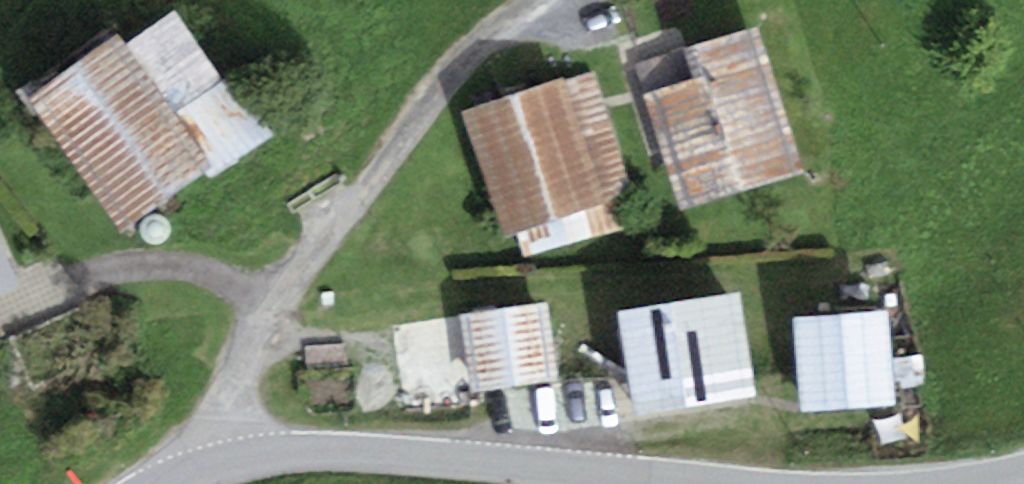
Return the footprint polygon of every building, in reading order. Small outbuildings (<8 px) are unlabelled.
[(177,28),(45,107),(124,239),(256,160),(177,28)] [(698,93),(656,104),(688,222),(806,191),(766,40),(689,60),(698,93)] [(594,86),(477,123),(513,237),(629,201),(594,86)] [(20,299),(0,244),(0,306),(20,299)] [(739,296),(623,315),(640,420),(756,401),(739,296)] [(552,314),(467,325),(477,397),(561,386),(552,314)] [(893,326),(809,329),(811,409),(896,406),(893,326)]
